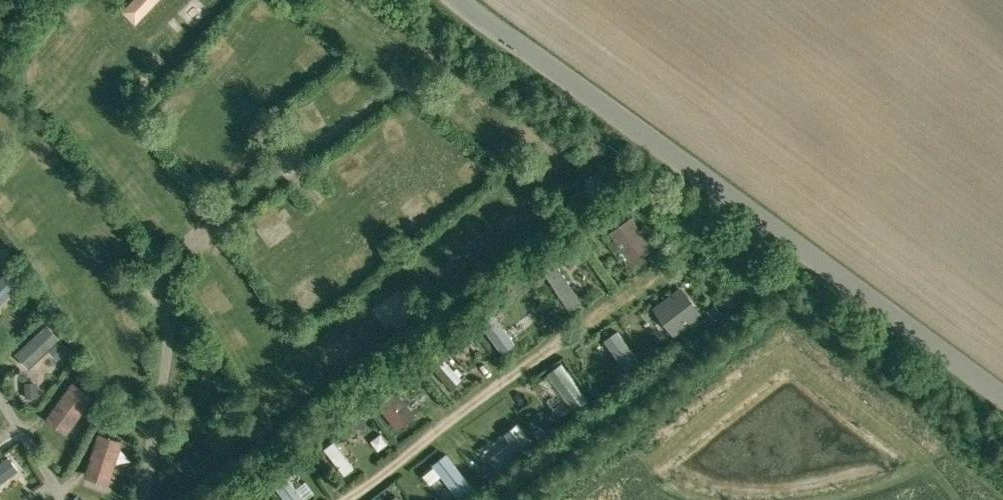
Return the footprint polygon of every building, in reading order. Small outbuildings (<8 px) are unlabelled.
[(136,24),(159,0),(132,0),(122,11),(136,24)] [(262,220),(277,244),(296,233),(280,208),(262,220)] [(651,247),(630,217),(610,231),(631,261),(651,247)] [(580,252),(575,245),(566,252),(571,259),(580,252)] [(24,270),(16,263),(7,273),(15,280),(24,270)] [(544,270),(569,308),(580,301),(555,263),(544,270)] [(3,273),(0,276),(0,304),(17,286),(3,273)] [(508,285),(514,293),(523,286),(517,278),(508,285)] [(656,311),(674,334),(699,315),(681,292),(656,311)] [(406,295),(387,304),(398,327),(417,319),(406,295)] [(708,309),(715,319),(722,313),(715,304),(708,309)] [(502,351),(513,342),(489,309),(478,318),(502,351)] [(30,367),(61,337),(47,323),(16,353),(30,367)] [(449,337),(455,345),(465,336),(458,329),(449,337)] [(641,364),(617,331),(605,339),(629,372),(641,364)] [(240,340),(232,346),(245,362),(253,356),(240,340)] [(586,399),(561,364),(549,373),(574,408),(586,399)] [(76,381),(84,387),(92,376),(84,370),(76,381)] [(420,381),(416,371),(403,376),(407,386),(420,381)] [(94,396),(74,380),(46,417),(67,433),(94,396)] [(587,386),(595,396),(602,391),(594,380),(587,386)] [(37,382),(26,383),(26,397),(37,396),(37,382)] [(416,413),(395,388),(376,404),(398,429),(416,413)] [(106,416),(102,429),(112,432),(116,419),(106,416)] [(365,427),(365,418),(353,418),(353,426),(365,427)] [(534,443),(518,424),(506,433),(512,441),(491,458),(500,470),(534,443)] [(533,431),(542,441),(549,436),(540,425),(533,431)] [(98,432),(84,476),(109,484),(123,440),(98,432)] [(352,474),(361,467),(339,438),(330,445),(352,474)] [(309,447),(302,451),(308,462),(316,457),(309,447)] [(446,452),(432,463),(462,499),(476,489),(446,452)] [(17,469),(8,458),(0,464),(0,482),(17,469)] [(281,467),(269,476),(287,499),(304,499),(305,499),(304,498),(296,487),(281,467)] [(495,478),(490,471),(483,477),(488,483),(495,478)]
